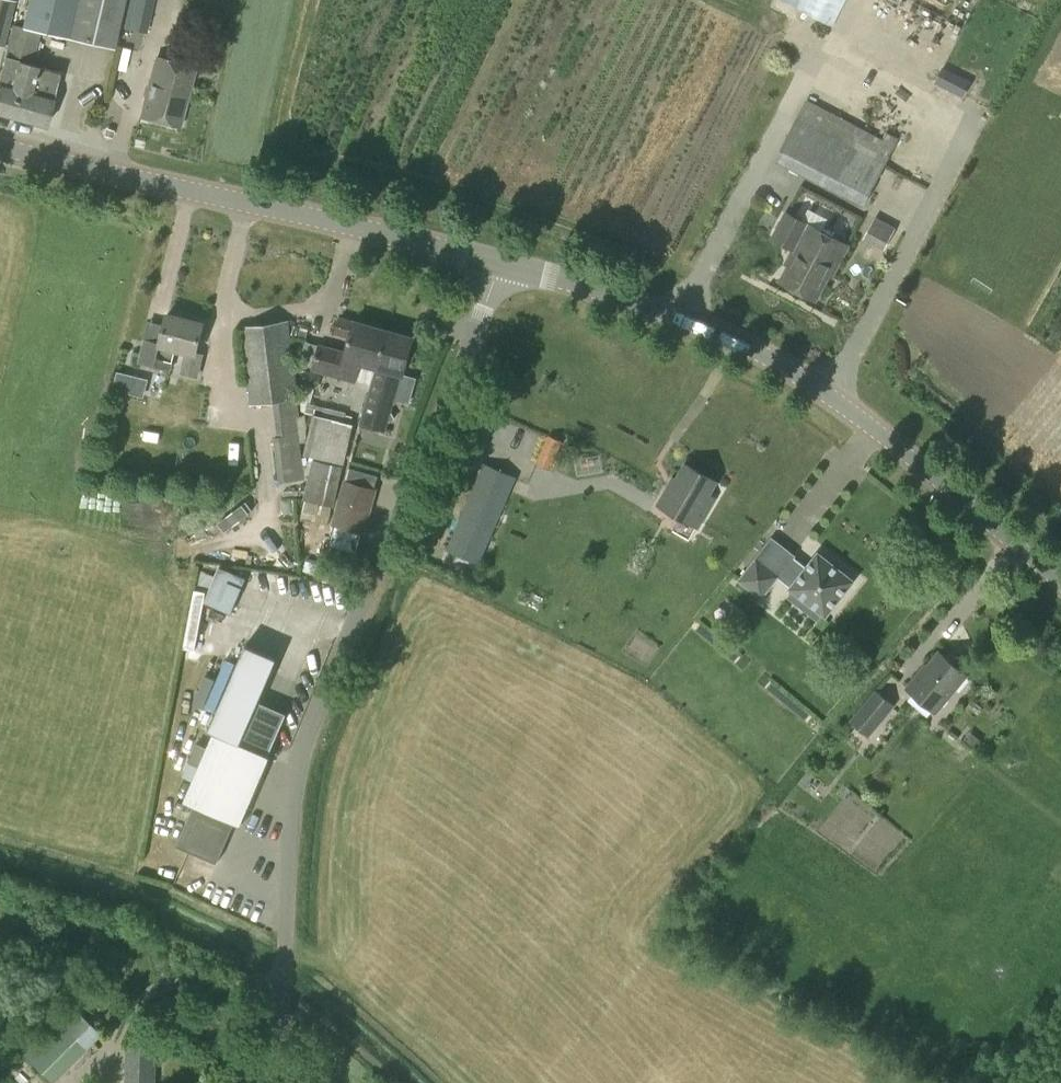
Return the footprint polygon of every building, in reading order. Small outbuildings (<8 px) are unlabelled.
[(4,46),(16,0),(0,0),(0,45),(4,46)] [(78,0),(28,0),(22,27),(70,38),(78,0)] [(125,0),(78,0),(70,38),(114,48),(119,26),(125,0)] [(119,26),(146,32),(154,0),(125,0),(119,26)] [(833,26),(846,0),(783,0),(833,26)] [(38,66),(32,64),(40,32),(13,25),(5,56),(0,74),(0,113),(24,119),(38,66)] [(179,125),(195,67),(157,57),(141,115),(179,125)] [(38,66),(24,119),(47,125),(54,98),(53,98),(60,71),(38,66)] [(882,139),(861,128),(844,119),(807,100),(798,117),(775,160),(864,207),(899,139),(886,132),(882,139)] [(832,268),(829,275),(832,276),(848,244),(808,223),(785,211),(771,238),(794,251),(795,248),(832,268)] [(884,249),(895,227),(875,217),(864,239),(884,249)] [(816,299),(829,275),(832,268),(795,248),(794,251),(787,264),(790,265),(782,281),(816,299)] [(196,351),(203,322),(168,314),(164,330),(147,326),(138,361),(172,370),(177,349),(186,352),(180,373),(197,377),(203,353),(196,351)] [(378,367),(390,331),(340,317),(336,332),(351,337),(346,352),(319,344),(319,345),(305,341),(299,363),(313,367),(372,385),(377,367),(378,367)] [(300,416),(298,398),(299,398),(289,321),(240,327),(251,405),(273,402),(277,436),(273,437),(279,482),(304,479),(300,442),(306,441),(304,429),(307,428),(305,415),(300,416)] [(391,411),(393,403),(401,399),(396,393),(401,374),(404,375),(414,338),(390,331),(378,367),(377,367),(372,385),(362,422),(386,429),(388,421),(396,418),(391,411)] [(317,388),(321,374),(306,370),(302,384),(317,388)] [(138,394),(141,381),(117,375),(114,388),(138,394)] [(344,464),(353,424),(314,415),(304,455),(344,464)] [(551,469),(562,441),(548,435),(536,463),(551,469)] [(333,506),(343,467),(313,460),(304,499),(309,500),(303,524),(327,529),(332,506),(333,506)] [(480,563),(517,477),(484,462),(447,548),(480,563)] [(709,493),(716,482),(686,463),(673,486),(670,484),(659,503),(698,525),(714,496),(709,493)] [(375,487),(378,476),(350,468),(346,480),(344,479),(331,524),(365,533),(378,488),(375,487)] [(826,615),(854,579),(819,552),(791,587),(826,615)] [(762,596),(779,574),(757,557),(740,579),(762,596)] [(245,578),(219,567),(215,576),(202,571),(195,588),(208,593),(204,602),(230,613),(245,578)] [(241,743),(250,724),(278,657),(245,644),(209,728),(220,733),(220,734),(214,731),(207,747),(197,742),(182,775),(193,780),(184,799),(194,803),(177,844),(217,861),(235,821),(240,823),(270,755),(241,743)] [(235,658),(213,651),(203,683),(215,686),(219,673),(229,677),(235,658)] [(967,673),(941,651),(929,665),(928,664),(909,687),(936,710),(967,673)] [(869,737),(895,705),(875,689),(850,721),(869,737)] [(34,1061),(58,1082),(106,1031),(82,1009),(34,1061)] [(124,1082),(156,1082),(157,1045),(125,1045),(124,1082)]
